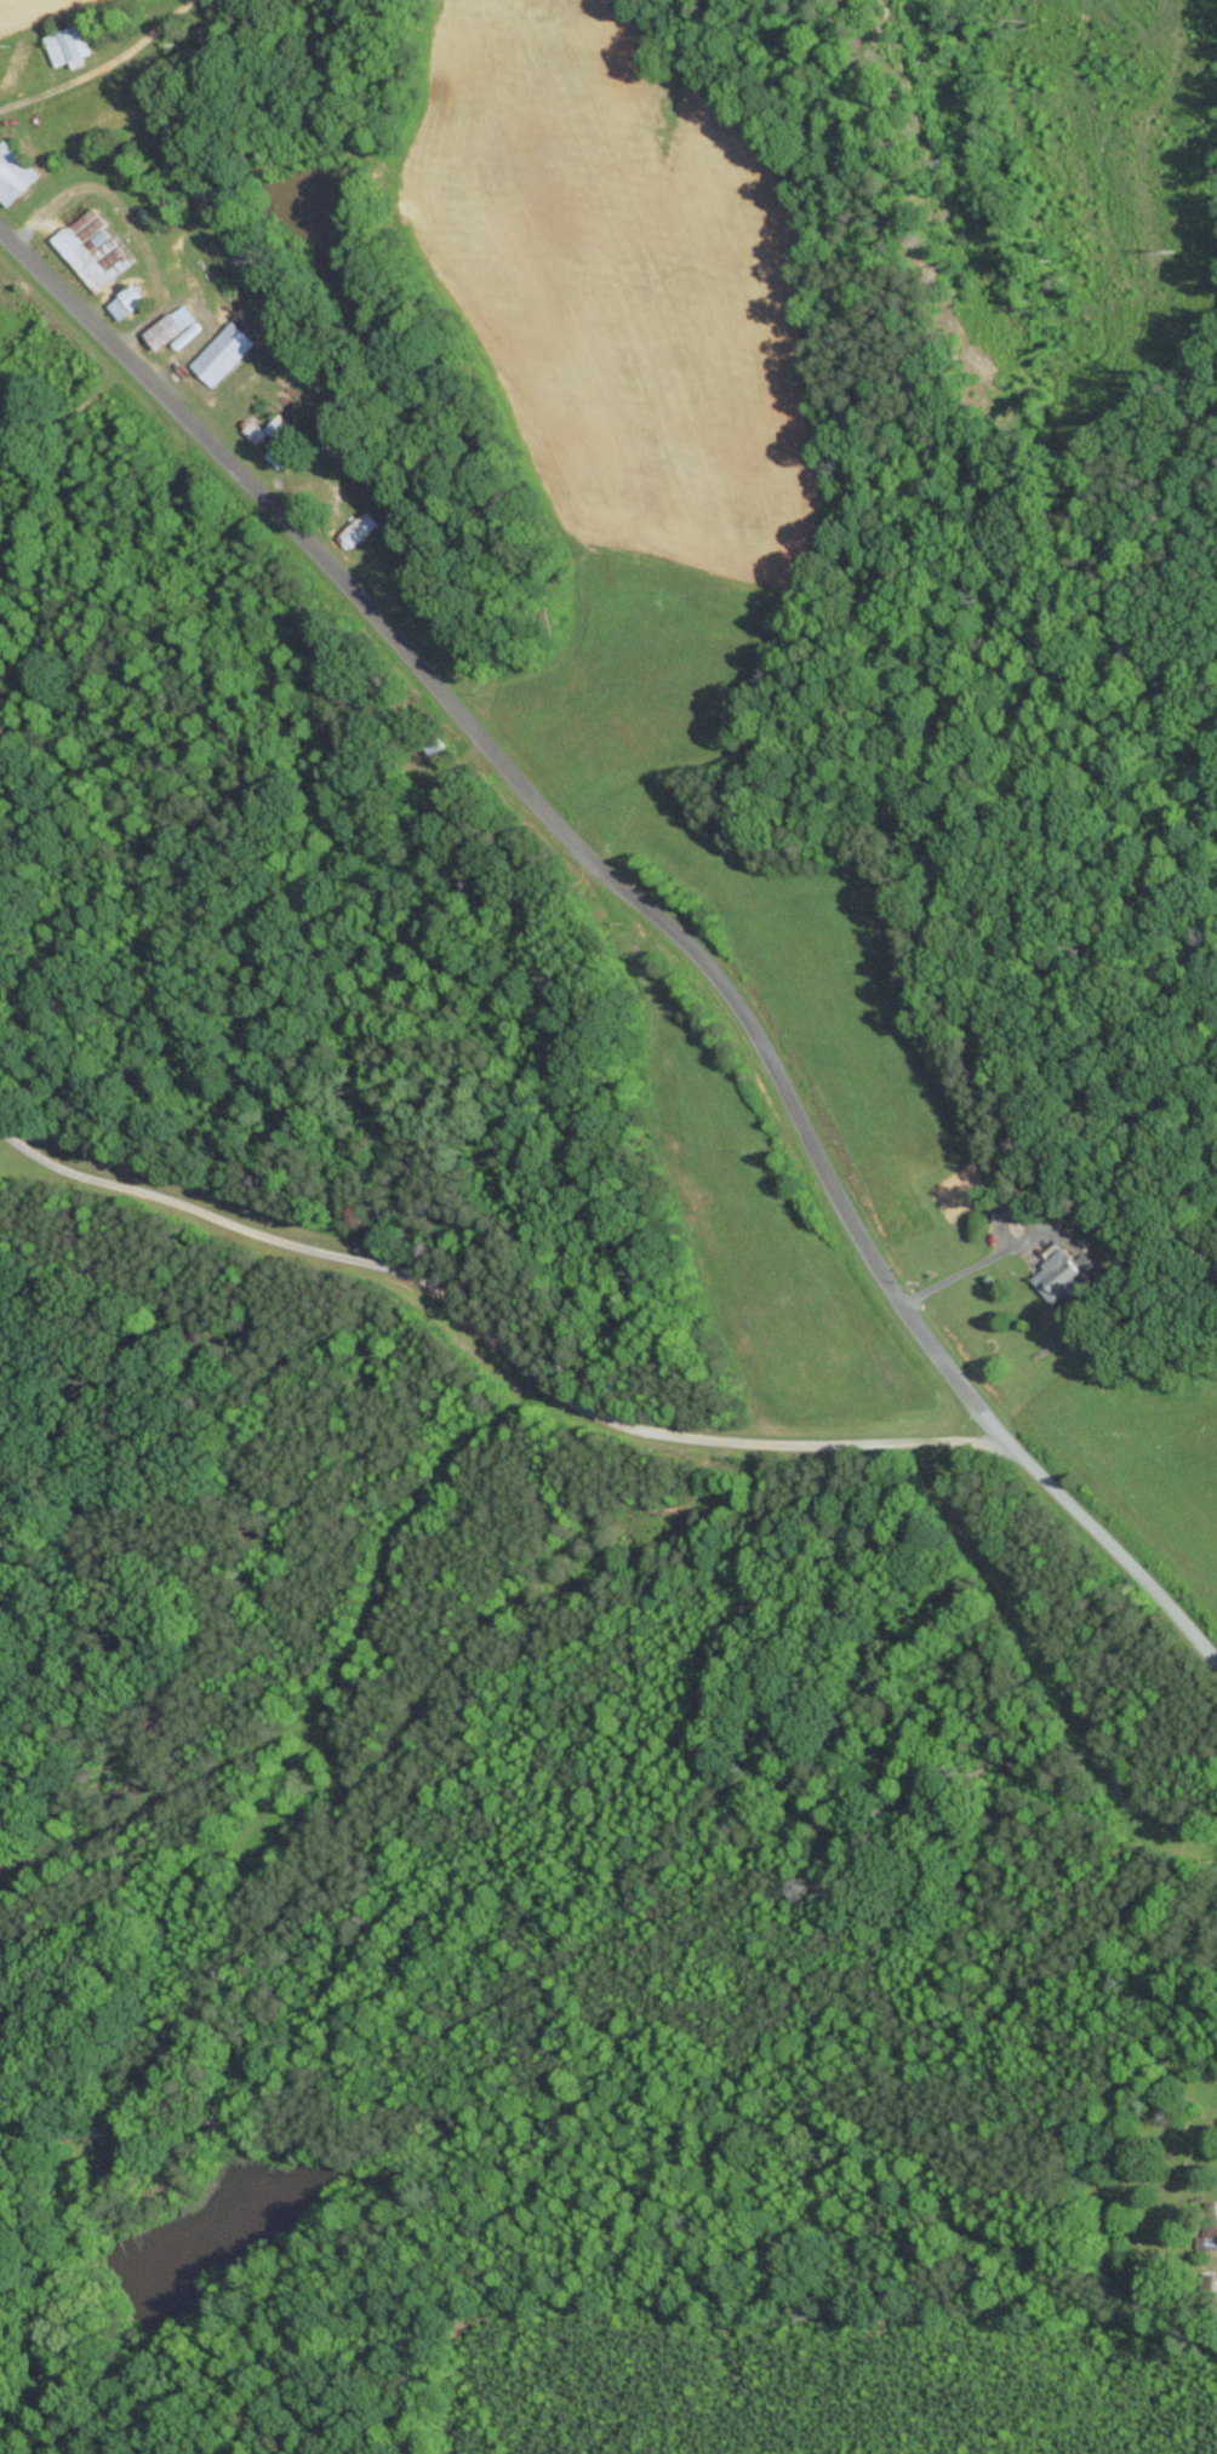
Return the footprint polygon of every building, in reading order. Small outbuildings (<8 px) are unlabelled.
[(93,53),(82,24),(46,37),(57,67),(93,53)] [(6,138),(0,144),(0,200),(7,207),(41,175),(6,138)] [(95,292),(133,262),(104,226),(108,223),(95,206),(53,239),(95,292)] [(120,322),(151,300),(139,283),(108,304),(120,322)] [(198,321),(186,304),(146,333),(158,350),(198,321)] [(191,365),(215,388),(258,342),(235,320),(191,365)] [(267,428),(281,445),(299,432),(285,414),(267,428)] [(1092,1282),(1064,1238),(1043,1251),(1051,1264),(1035,1275),(1055,1307),(1092,1282)]
